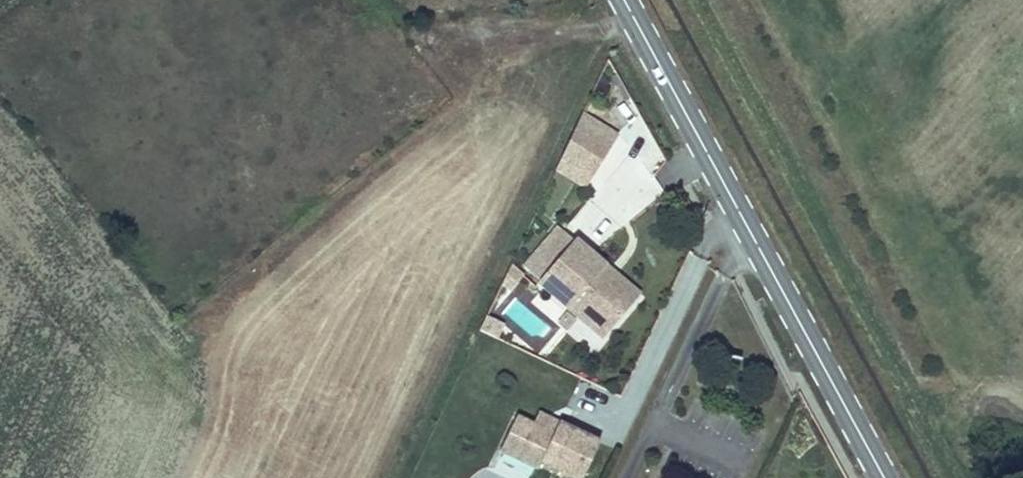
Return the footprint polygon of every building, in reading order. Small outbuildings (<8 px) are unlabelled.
[(620,135),(584,111),(579,121),(614,144),(620,135)] [(614,144),(579,121),(562,157),(592,177),(614,144)] [(592,177),(562,157),(557,166),(586,186),(592,177)] [(620,226),(665,192),(643,162),(594,199),(603,210),(607,208),(620,226)] [(541,283),(576,241),(557,225),(522,267),(541,283)] [(609,264),(578,238),(576,241),(541,283),(571,307),(580,315),(606,337),(636,301),(601,272),(609,264)] [(511,287),(522,272),(512,264),(504,281),(511,287)] [(644,292),(609,264),(601,272),(636,301),(644,292)] [(580,315),(571,307),(558,322),(567,330),(580,315)] [(487,316),(481,329),(498,337),(504,324),(487,316)] [(541,410),(536,420),(556,430),(562,420),(541,410)] [(519,413),(502,449),(540,467),(544,461),(580,477),(584,477),(603,440),(562,420),(556,430),(519,413)]
